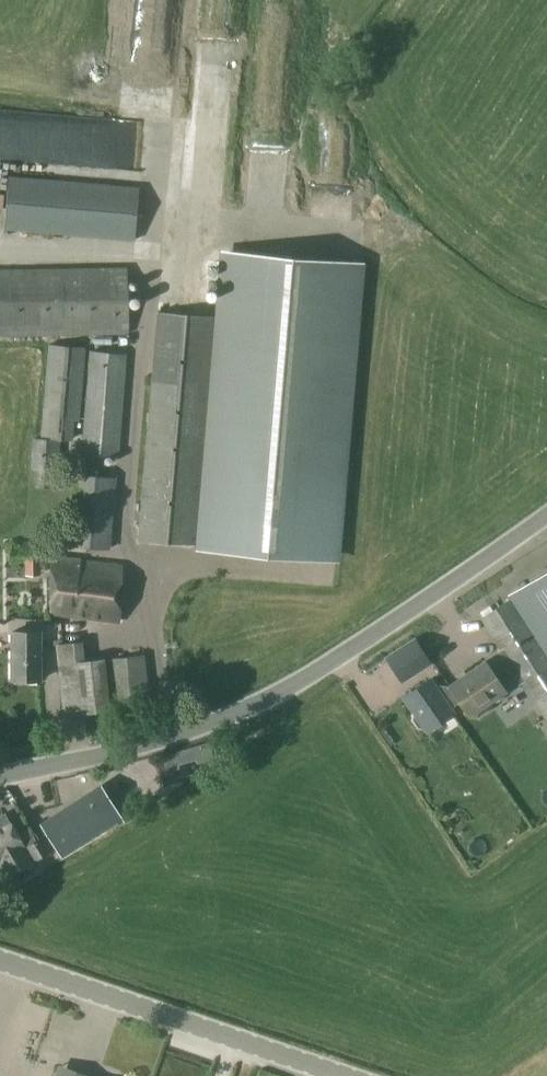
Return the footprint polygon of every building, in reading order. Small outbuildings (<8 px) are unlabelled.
[(126,169),(130,126),(0,116),(0,159),(126,169)] [(9,175),(4,227),(135,240),(140,189),(9,175)] [(199,545),(331,557),(356,269),(225,257),(199,545)] [(128,334),(128,267),(0,269),(0,336),(128,334)] [(196,545),(216,316),(156,311),(138,540),(196,545)] [(85,347),(49,343),(40,437),(72,440),(74,420),(79,420),(85,347)] [(127,353),(89,350),(84,422),(74,421),(71,452),(81,454),(118,456),(127,353)] [(45,439),(42,486),(56,487),(58,440),(45,439)] [(110,549),(116,477),(75,473),(69,546),(110,549)] [(24,562),(25,574),(40,574),(40,553),(31,553),(31,548),(11,547),(11,562),(24,562)] [(89,562),(83,557),(52,556),(50,613),(118,621),(122,565),(89,562)] [(511,599),(546,655),(546,572),(509,596),(511,599)] [(502,655),(520,683),(546,725),(546,655),(511,599),(479,619),(502,655)] [(40,681),(41,631),(12,631),(11,681),(40,681)] [(387,657),(402,680),(430,661),(415,638),(387,657)] [(64,713),(109,708),(105,658),(85,660),(83,641),(57,643),(64,713)] [(151,714),(144,654),(109,658),(114,718),(151,714)] [(504,694),(520,683),(502,655),(487,666),(484,662),(450,685),(469,714),(502,692),(504,694)] [(452,712),(430,679),(404,696),(416,714),(414,715),(413,719),(418,726),(421,727),(424,725),(427,729),(452,712)] [(40,685),(42,706),(55,704),(53,683),(40,685)] [(121,817),(101,782),(38,822),(60,856),(121,817)] [(7,877),(51,852),(42,837),(24,847),(5,814),(0,817),(0,866),(7,877)]
